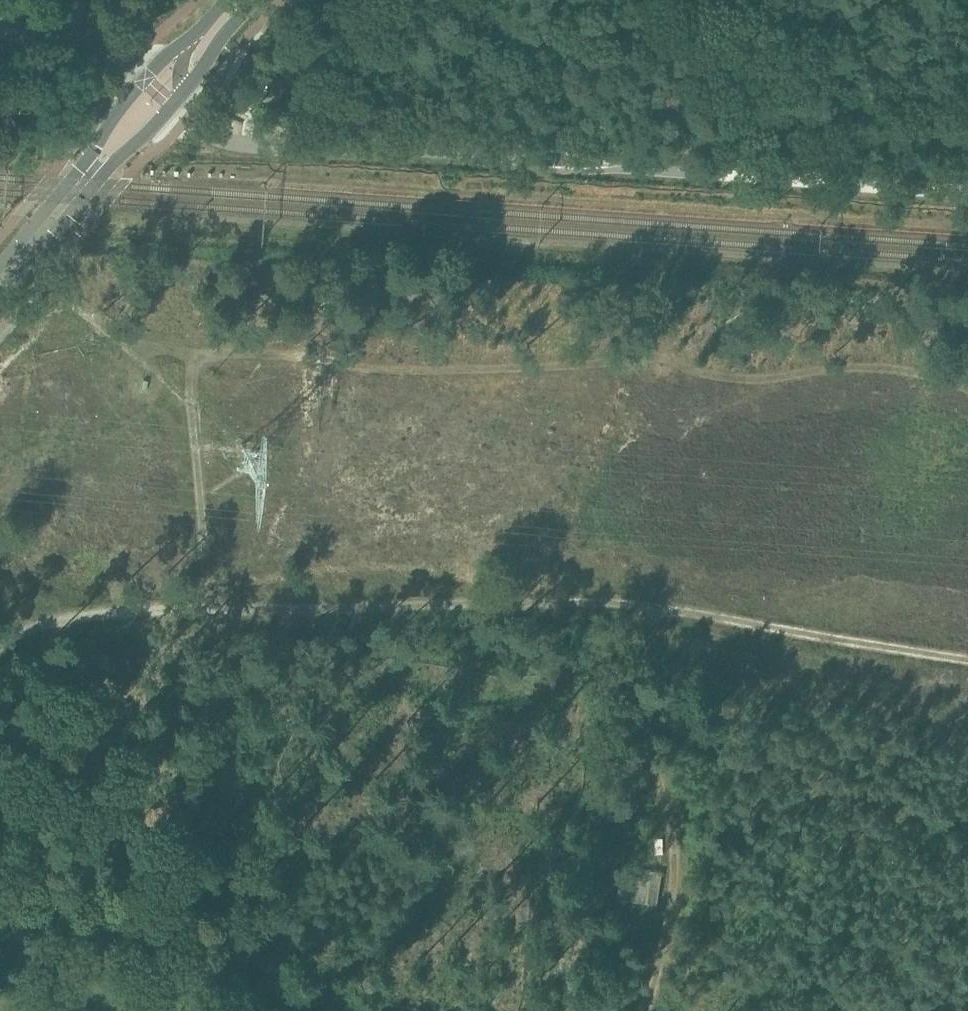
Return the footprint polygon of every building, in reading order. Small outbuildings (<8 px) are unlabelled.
[(243,69),(241,82),(257,97),(260,94),(264,98),(275,84),(271,81),(272,79),(256,65),(243,69)] [(658,904),(663,872),(623,866),(617,899),(658,905),(658,904)]
